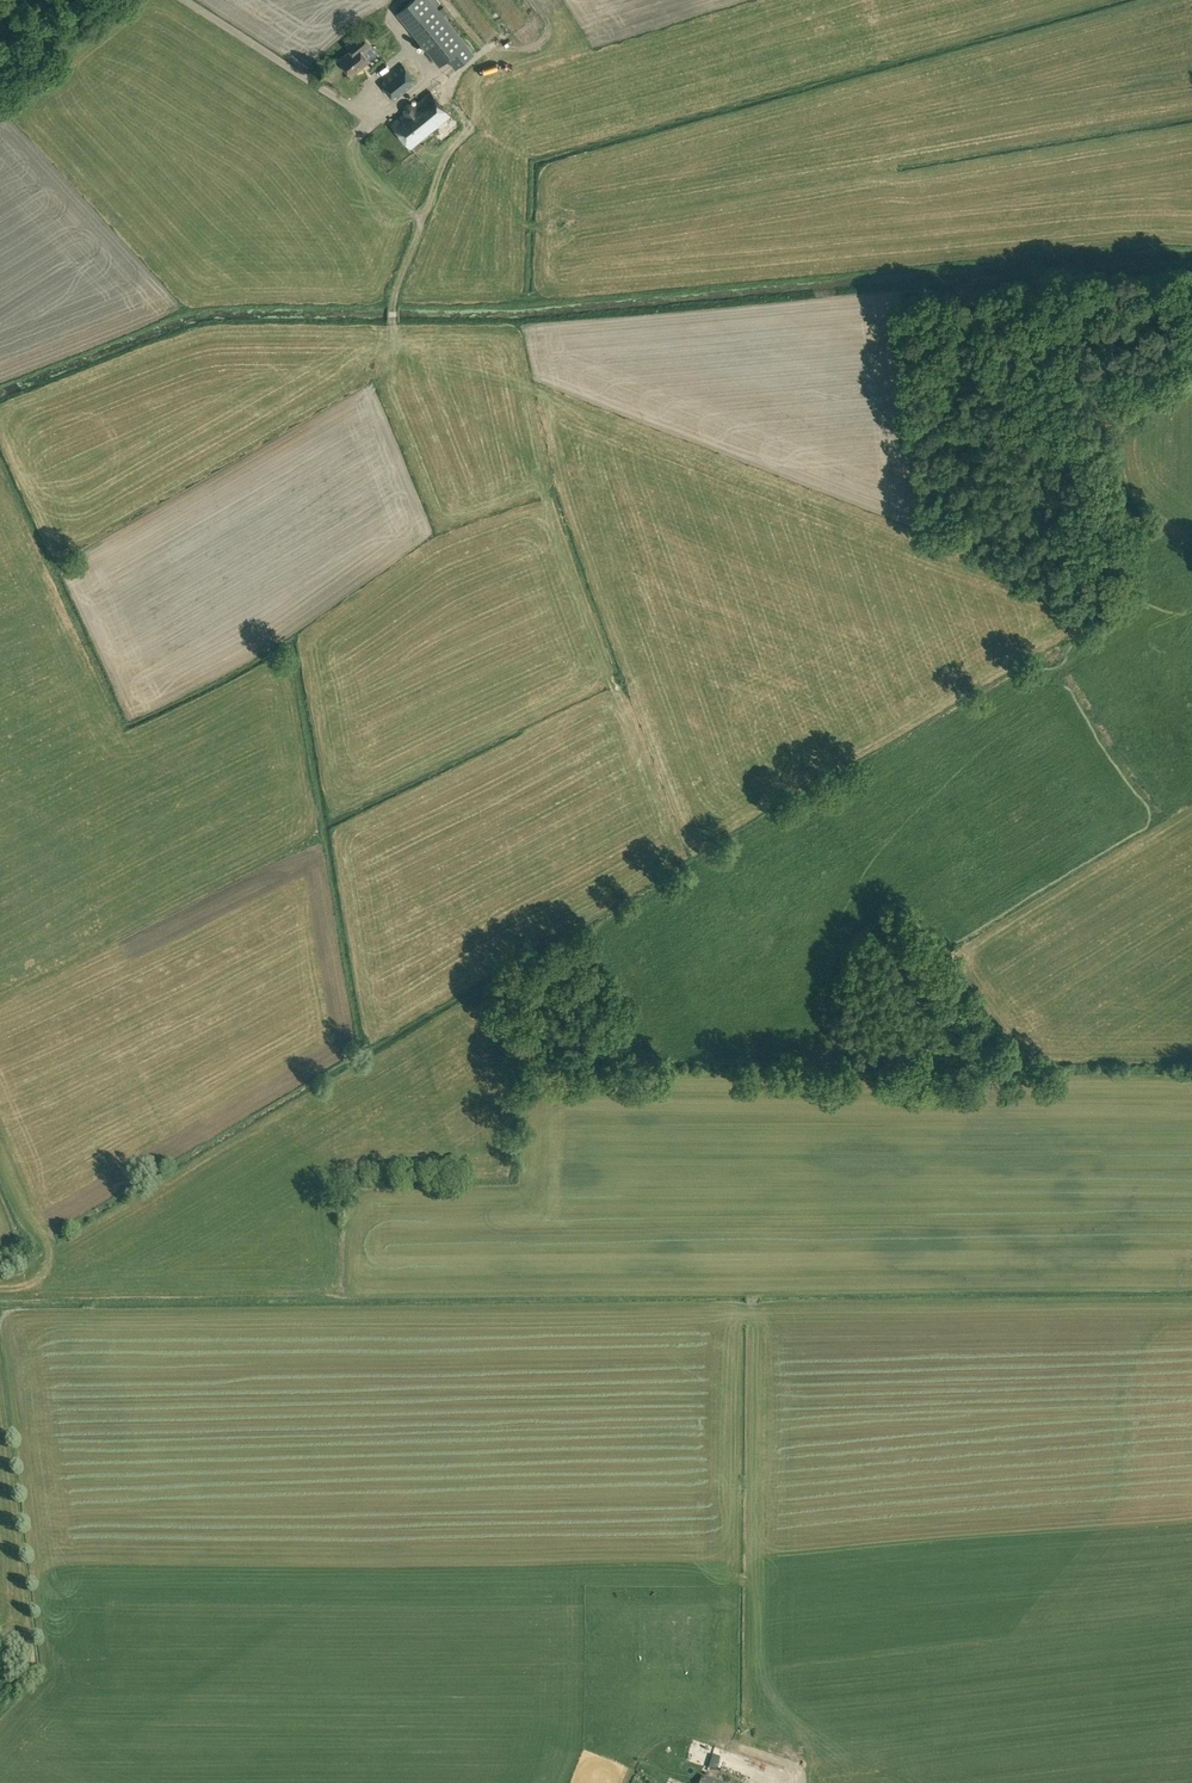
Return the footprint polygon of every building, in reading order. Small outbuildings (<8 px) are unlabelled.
[(455,69),(475,53),(432,0),(411,0),(396,13),(439,66),(447,59),(455,69)] [(339,59),(351,75),(370,60),(363,51),(372,44),(361,31),(346,44),(350,50),(339,59)] [(379,82),(395,101),(418,82),(402,63),(379,82)] [(390,123),(410,149),(451,116),(431,90),(413,104),(412,104),(410,103),(409,103),(407,104),(406,104),(404,105),(403,106),(403,107),(402,109),(402,110),(403,112),(390,123)] [(863,1754),(874,1750),(870,1736),(859,1740),(863,1754)]
